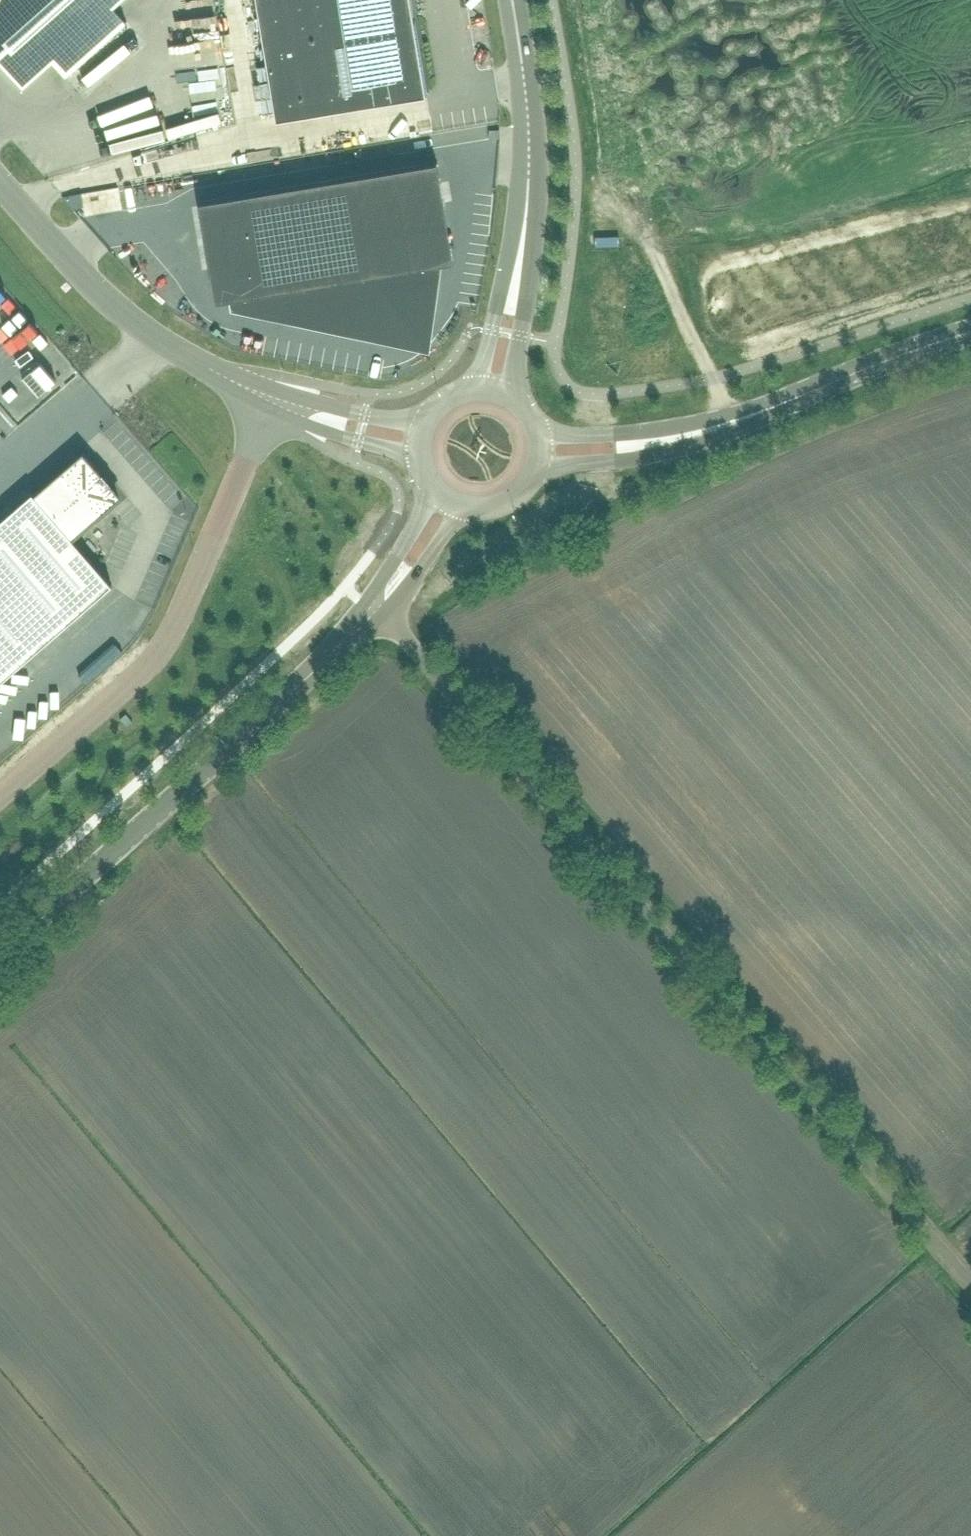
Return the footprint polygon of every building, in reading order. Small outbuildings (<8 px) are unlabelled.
[(23,88),(52,62),(65,77),(127,22),(114,7),(121,0),(0,0),(0,62),(23,88)] [(412,0),(259,0),(278,117),(427,92),(412,0)] [(454,262),(448,226),(444,203),(437,162),(200,202),(216,301),(229,299),(230,306),(236,305),(297,317),(296,320),(324,325),(324,323),(385,335),(387,335),(388,335),(389,336),(391,336),(392,336),(393,336),(394,336),(396,336),(397,336),(398,335),(400,335),(401,335),(402,335),(403,334),(405,334),(406,334),(407,333),(408,333),(409,332),(411,331),(412,331),(413,330),(414,329),(415,329),(416,328),(417,327),(418,326),(419,325),(420,325),(421,324),(422,323),(423,322),(423,321),(424,319),(425,318),(425,317),(426,316),(427,315),(427,314),(428,313),(428,311),(429,310),(429,309),(429,308),(430,307),(430,305),(430,304),(430,303),(436,265),(442,263),(454,262)] [(82,196),(64,199),(75,212),(84,208),(82,196)] [(112,585),(73,540),(122,497),(83,452),(35,494),(34,495),(32,493),(0,521),(0,682),(112,585)]
